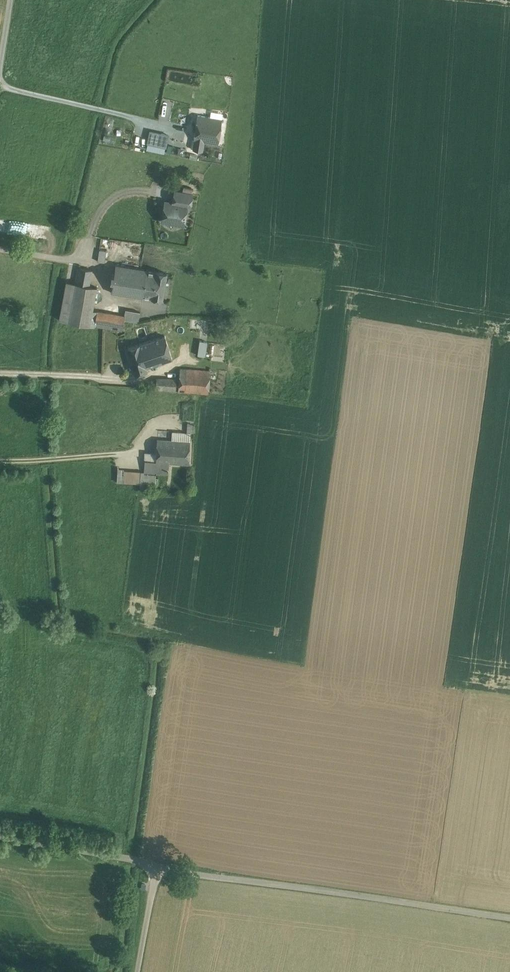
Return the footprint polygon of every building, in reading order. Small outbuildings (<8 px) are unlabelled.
[(212,110),(210,117),(222,119),(223,112),(212,110)] [(198,115),(194,140),(204,142),(218,144),(222,119),(210,117),(198,115)] [(164,151),(168,134),(149,130),(145,147),(164,151)] [(204,142),(194,140),(193,149),(203,151),(204,142)] [(192,194),(175,191),(173,203),(187,205),(187,206),(190,206),(192,194)] [(173,203),(165,202),(161,221),(183,225),(187,206),(187,205),(173,203)] [(31,233),(31,221),(0,220),(0,232),(31,233)] [(106,251),(99,250),(97,261),(104,262),(106,251)] [(147,270),(115,265),(111,292),(143,297),(143,296),(147,270)] [(92,270),(78,267),(75,283),(89,285),(92,270)] [(167,273),(155,271),(147,270),(143,296),(151,297),(151,298),(162,299),(167,273)] [(66,282),(59,320),(68,321),(75,283),(66,282)] [(89,285),(75,283),(68,321),(94,326),(97,310),(93,310),(97,287),(89,285)] [(140,311),(125,309),(124,316),(124,320),(138,322),(140,311)] [(124,316),(97,310),(94,326),(122,331),(124,320),(124,316)] [(165,336),(139,344),(146,367),(172,358),(165,336)] [(207,341),(199,340),(197,355),(204,356),(207,341)] [(139,344),(128,348),(135,374),(147,371),(146,367),(139,344)] [(210,371),(180,368),(179,379),(178,391),(208,393),(210,371)] [(179,379),(156,378),(156,389),(178,391),(179,379)] [(171,440),(190,441),(190,433),(172,431),(171,440)] [(156,453),(156,460),(156,462),(169,462),(189,464),(190,441),(171,440),(157,438),(156,453)] [(156,460),(156,453),(145,452),(145,460),(156,460)] [(169,462),(156,462),(156,460),(145,460),(144,469),(168,471),(169,462)] [(141,471),(124,470),(123,482),(140,483),(141,471)] [(156,472),(144,471),(141,471),(140,483),(140,487),(155,487),(156,472)]
